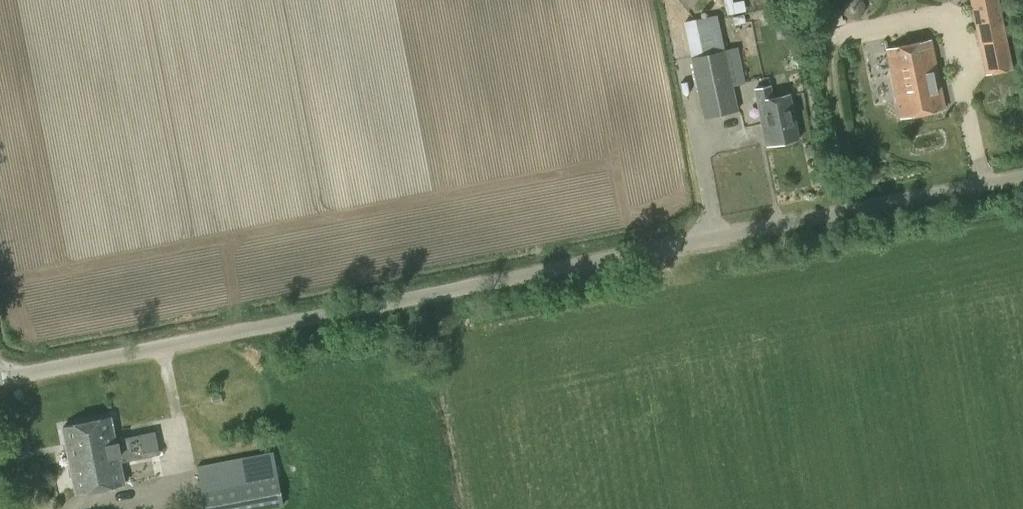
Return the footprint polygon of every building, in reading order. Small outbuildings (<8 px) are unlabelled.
[(979,45),(1007,39),(999,0),(970,0),(979,45)] [(703,54),(691,57),(704,118),(738,110),(717,14),(695,19),(703,54)] [(902,117),(943,109),(929,42),(888,50),(902,117)] [(773,98),(770,85),(754,88),(757,101),(760,101),(763,115),(761,116),(764,134),(767,133),(769,145),(799,139),(791,95),(773,98)] [(118,461),(119,461),(157,453),(162,476),(183,472),(174,428),(115,440),(110,417),(63,426),(72,468),(93,464),(94,468),(109,465),(106,451),(116,449),(118,461)] [(124,483),(119,461),(118,461),(116,449),(106,451),(109,465),(94,468),(93,464),(72,468),(77,493),(124,483)] [(273,451),(196,465),(205,508),(285,508),(273,451)]
